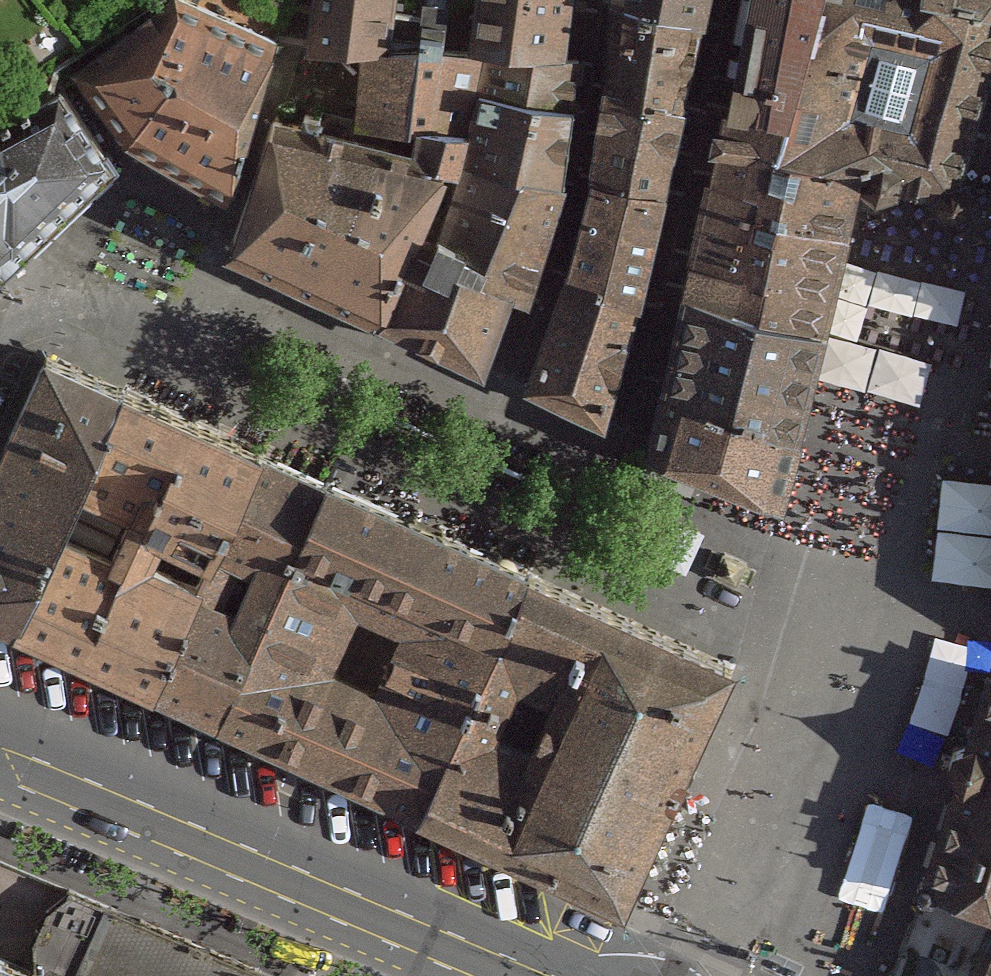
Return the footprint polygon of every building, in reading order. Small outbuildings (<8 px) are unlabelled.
[(407,66),(412,0),(321,0),(319,66),(407,66)] [(480,62),(490,63),(578,68),(585,0),(488,0),(480,62)] [(621,18),(718,39),(726,0),(624,0),(621,18)] [(718,145),(797,164),(840,0),(743,0),(718,145)] [(797,164),(865,180),(935,194),(943,213),(962,216),(974,205),(975,191),(963,177),(990,64),(990,14),(934,0),(840,0),(797,164)] [(990,14),(990,0),(934,0),(990,14)] [(112,52),(90,83),(138,152),(186,103),(223,20),(194,9),(112,52)] [(621,18),(615,106),(699,124),(718,39),(621,18)] [(186,103),(138,152),(241,217),(290,72),(294,52),(223,20),(186,103)] [(407,66),(372,67),(364,155),(424,174),(428,141),(482,145),(487,106),(490,63),(480,62),(460,61),(460,48),(436,47),(435,66),(407,66)] [(594,70),(578,68),(490,63),(487,106),(587,121),(594,70)] [(1,283),(3,271),(109,165),(73,97),(0,109),(0,283),(1,283)] [(478,174),(579,200),(587,121),(487,106),(482,145),(478,174)] [(615,106),(603,193),(682,208),(699,124),(615,106)] [(287,129),(238,272),(391,339),(439,248),(469,190),(364,155),(287,129)] [(478,174),(482,145),(428,141),(424,174),(469,190),(478,174)] [(718,145),(685,291),(831,332),(865,180),(797,164),(718,145)] [(530,312),(545,318),(579,200),(478,174),(469,190),(439,248),(489,271),(481,291),(530,312)] [(603,193),(574,288),(653,322),(682,208),(603,193)] [(439,248),(391,339),(502,387),(530,312),(481,291),(489,271),(439,248)] [(617,437),(653,322),(574,288),(534,397),(617,437)] [(685,291),(660,380),(804,441),(831,332),(685,291)] [(114,383),(33,348),(0,429),(0,615),(16,623),(58,526),(75,491),(114,383)] [(652,413),(644,446),(785,510),(790,512),(804,441),(660,380),(652,413)] [(114,504),(140,516),(186,417),(114,383),(75,491),(114,504)] [(259,447),(186,417),(140,516),(161,527),(214,554),(259,447)] [(316,470),(259,447),(214,554),(237,563),(224,593),(259,610),(275,570),(316,470)] [(479,662),(525,560),(316,470),(275,570),(348,601),(389,620),(479,662)] [(161,527),(140,516),(114,504),(98,540),(117,566),(150,555),(161,527)] [(117,566),(98,540),(58,526),(16,623),(79,658),(117,566)] [(79,658),(150,691),(196,580),(150,555),(117,566),(79,658)] [(736,657),(525,560),(479,662),(455,719),(410,814),(625,906),(736,657)] [(348,601),(275,570),(259,610),(252,625),(324,656),(348,601)] [(252,625),(259,610),(224,593),(196,580),(150,691),(207,718),(252,625)] [(479,662),(389,620),(367,677),(455,719),(479,662)] [(252,625),(207,718),(410,814),(455,719),(367,677),(324,656),(252,625)] [(926,901),(990,928),(990,684),(926,901)] [(106,903),(70,891),(49,909),(41,925),(39,944),(42,975),(22,968),(0,957),(0,975),(75,975),(106,903)] [(890,975),(990,975),(990,928),(926,901),(890,975)] [(106,903),(75,975),(276,975),(106,903)]
